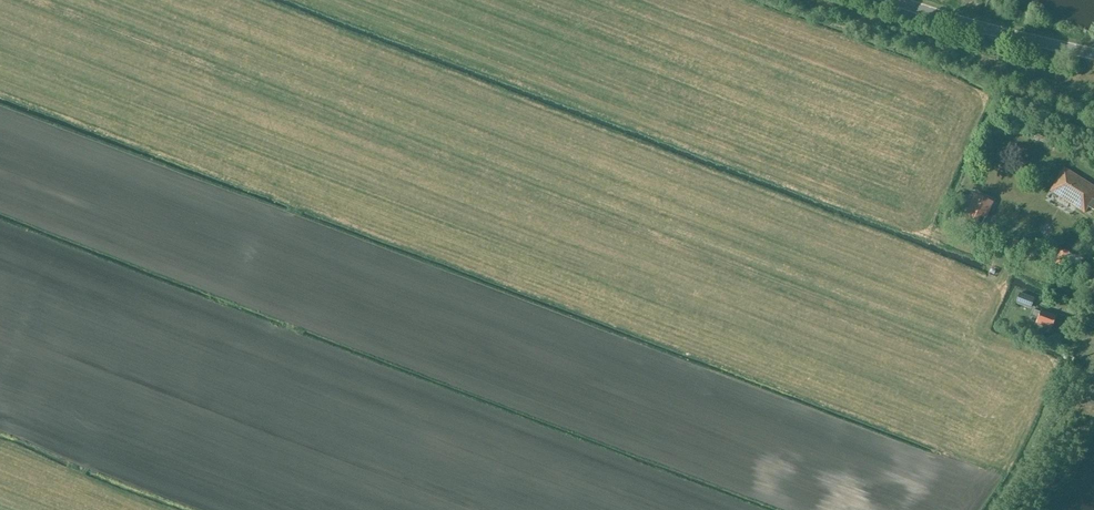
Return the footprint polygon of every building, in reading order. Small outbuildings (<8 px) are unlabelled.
[(1093,211),(1093,200),(1093,198),(1093,187),(1064,168),(1049,191),(1084,213),(1088,208),(1093,211)] [(985,219),(992,203),(975,196),(963,223),(974,227),(978,216),(985,219)] [(1060,249),(1054,265),(1063,268),(1069,253),(1069,252),(1060,249)] [(1069,253),(1063,268),(1076,273),(1082,258),(1069,253)] [(1020,293),(1017,301),(1016,304),(1031,309),(1035,298),(1020,293)] [(1040,311),(1040,312),(1033,309),(1030,317),(1037,320),(1036,324),(1051,330),(1056,317),(1040,311)]
